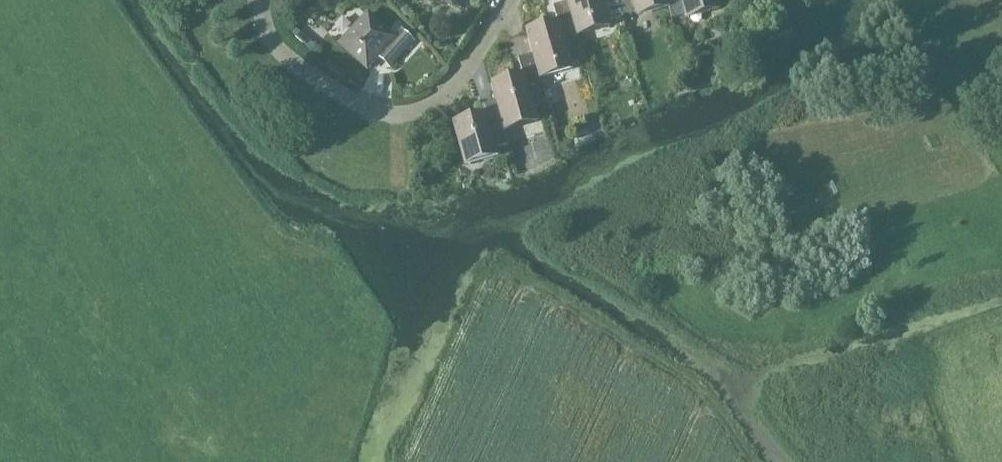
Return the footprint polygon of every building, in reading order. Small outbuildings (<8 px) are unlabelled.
[(465,0),(443,0),(461,9),(465,0)] [(621,17),(616,0),(566,0),(567,2),(575,32),(622,19),(621,17)] [(667,4),(668,4),(666,0),(616,0),(621,17),(667,4)] [(668,4),(667,4),(671,19),(718,6),(716,0),(666,0),(668,4)] [(525,31),(532,55),(538,75),(584,62),(575,32),(567,2),(553,6),(557,22),(525,31)] [(394,62),(413,41),(401,30),(393,38),(367,15),(340,44),(366,69),(382,51),(394,62)] [(490,84),(495,101),(496,101),(503,128),(504,128),(536,119),(533,109),(547,105),(538,75),(532,55),(518,59),(522,75),(490,84)] [(496,101),(495,101),(481,105),(484,114),(452,123),(463,162),(496,153),(495,149),(508,146),(504,128),(503,128),(496,101)]
